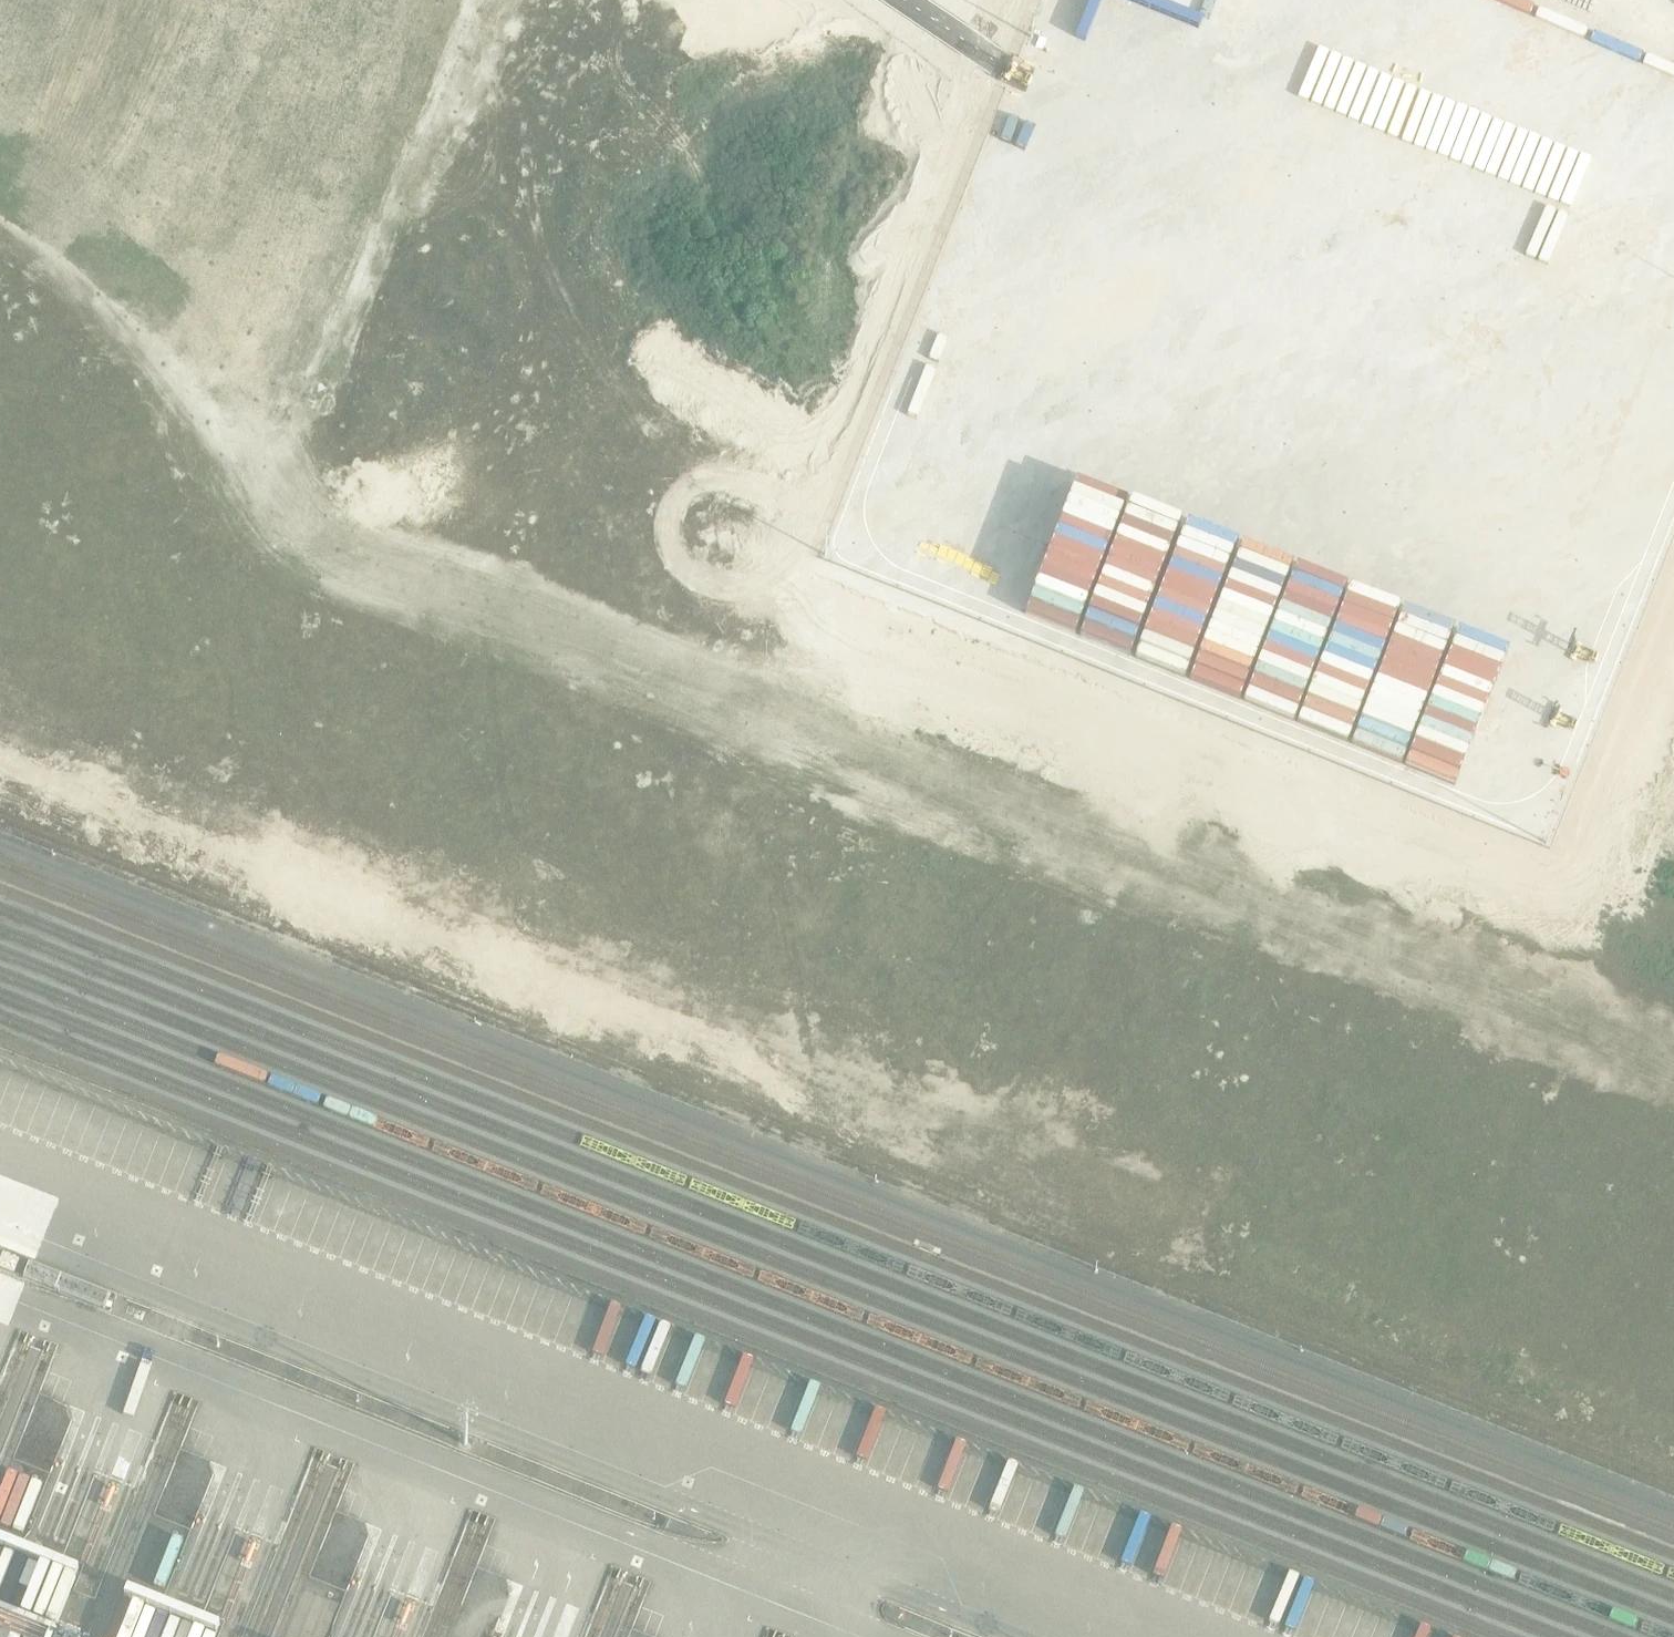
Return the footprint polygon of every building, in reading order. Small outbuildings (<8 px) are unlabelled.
[(104,1308),(110,1293),(28,1261),(22,1276),(104,1308)]
